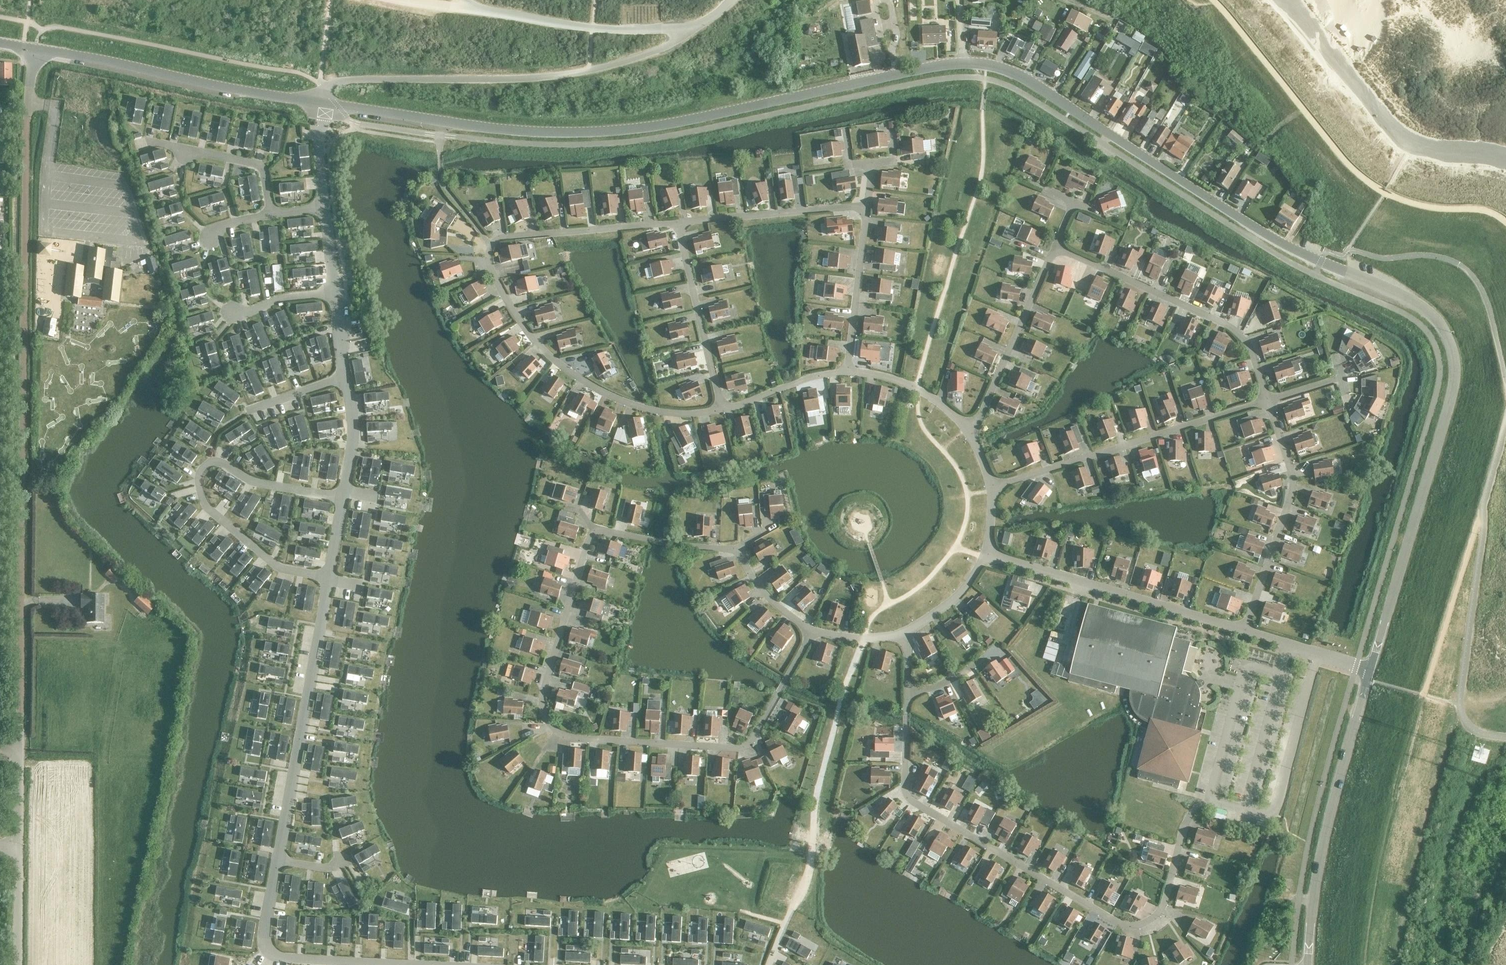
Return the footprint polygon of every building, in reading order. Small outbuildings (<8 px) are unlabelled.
[(868,1),(856,3),(859,16),(871,14),(868,1)] [(1037,8),(1034,14),(1039,17),(1043,11),(1037,8)] [(1071,11),(1066,23),(1080,30),(1086,33),(1091,21),(1086,19),(1072,12),(1071,11)] [(972,18),(971,26),(990,28),(991,20),(972,18)] [(1036,19),(1032,28),(1039,32),(1043,23),(1036,19)] [(863,36),(849,39),(851,49),(855,67),(869,64),(866,48),(877,46),(872,20),(860,22),(863,36)] [(1042,39),(1049,43),(1055,30),(1044,24),(1039,35),(1043,37),(1042,39)] [(806,25),(803,29),(804,33),(808,35),(812,35),(814,31),(813,27),(810,25),(806,25)] [(935,43),(946,43),(945,27),(922,28),(923,45),(935,44),(935,43)] [(1067,29),(1056,46),(1066,52),(1077,36),(1067,29)] [(1136,32),(1132,38),(1141,44),(1145,37),(1136,32)] [(979,33),(978,47),(995,49),(996,34),(979,33)] [(1120,33),(1116,40),(1122,43),(1126,36),(1120,33)] [(1022,49),(1025,44),(1014,38),(1006,53),(1014,57),(1018,48),(1022,49)] [(1025,51),(1021,60),(1028,64),(1034,52),(1030,50),(1034,43),(1027,39),(1025,44),(1022,49),(1025,51)] [(1135,41),(1128,54),(1134,57),(1141,45),(1135,41)] [(1149,46),(1145,55),(1151,58),(1156,50),(1149,46)] [(1089,52),(1073,76),(1081,81),(1097,56),(1089,52)] [(1045,61),(1039,71),(1051,78),(1057,68),(1045,61)] [(11,86),(11,65),(0,65),(0,86),(11,86)] [(1090,70),(1083,80),(1088,83),(1095,73),(1090,70)] [(1107,98),(1113,89),(1094,77),(1081,97),(1095,106),(1102,95),(1107,98)] [(1112,98),(1104,112),(1114,118),(1115,116),(1119,119),(1128,104),(1129,101),(1122,97),(1116,93),(1112,98)] [(1184,93),(1180,100),(1188,105),(1192,99),(1184,93)] [(1145,96),(1141,102),(1147,106),(1151,100),(1145,96)] [(140,125),(145,101),(139,100),(136,99),(134,111),(135,111),(134,116),(133,116),(133,118),(132,124),(140,125)] [(1128,104),(1119,119),(1118,121),(1127,127),(1134,115),(1140,119),(1147,109),(1140,105),(1137,110),(1128,104)] [(168,132),(173,107),(165,106),(162,116),(162,117),(162,118),(159,130),(168,132)] [(1166,113),(1161,109),(1157,115),(1152,111),(1146,120),(1144,118),(1135,132),(1145,138),(1154,124),(1152,123),(1155,118),(1160,121),(1166,113)] [(196,139),(201,114),(192,113),(190,123),(190,122),(189,124),(190,125),(187,138),(196,139)] [(224,145),(229,120),(220,118),(218,128),(217,130),(218,130),(215,143),(224,145)] [(252,150),(257,126),(248,124),(246,134),(245,136),(246,136),(243,149),(252,150)] [(1162,127),(1152,142),(1160,148),(1170,132),(1162,127)] [(277,155),(282,130),(274,128),(272,138),(271,138),(271,140),(272,140),(269,153),(277,155)] [(1235,133),(1229,139),(1239,147),(1244,141),(1235,133)] [(890,142),(889,134),(867,136),(869,150),(887,147),(887,142),(890,142)] [(1181,136),(1178,140),(1171,135),(1163,149),(1182,161),(1193,143),(1181,136)] [(923,153),(922,141),(904,143),(904,148),(901,148),(902,156),(913,155),(914,161),(927,160),(926,153),(923,153)] [(843,143),(821,146),(822,152),(817,152),(818,159),(823,158),(823,159),(842,157),(841,151),(844,151),(843,143)] [(309,171),(307,147),(298,148),(299,159),(300,159),(300,165),(300,167),(301,167),(301,172),(309,171)] [(166,159),(163,151),(139,157),(142,166),(147,164),(147,165),(149,164),(149,163),(154,162),(154,163),(166,159)] [(1259,153),(1255,159),(1261,163),(1265,157),(1259,153)] [(1030,157),(1023,171),(1040,179),(1045,167),(1035,163),(1037,160),(1030,157)] [(1240,170),(1229,163),(1216,183),(1227,191),(1240,170)] [(221,179),(223,170),(199,165),(198,174),(203,175),(205,176),(205,175),(210,176),(210,177),(221,179)] [(881,186),(899,188),(901,172),(893,171),(893,175),(882,174),(881,186)] [(845,172),(831,174),(832,182),(836,181),(838,193),(856,190),(854,178),(850,178),(849,173),(845,173),(845,172)] [(1090,177),(1088,180),(1072,172),(1065,187),(1072,190),(1074,187),(1084,191),(1088,183),(1093,185),(1095,179),(1090,177)] [(778,176),(779,183),(781,202),(794,200),(793,192),(798,191),(796,177),(790,177),(790,174),(778,176)] [(1204,175),(1201,180),(1206,184),(1210,178),(1204,175)] [(260,201),(256,176),(247,178),(249,191),(249,193),(250,193),(251,203),(260,201)] [(161,189),(174,186),(171,177),(147,184),(150,193),(159,190),(160,190),(161,190),(161,189)] [(725,179),(718,179),(719,185),(718,185),(721,203),(726,203),(726,206),(734,205),(733,193),(739,193),(737,180),(730,181),(730,183),(726,184),(725,179)] [(1252,200),(1261,186),(1253,181),(1250,186),(1243,182),(1235,195),(1244,201),(1247,197),(1252,200)] [(303,188),(303,183),(278,186),(279,192),(291,190),(290,190),(296,189),(296,190),(298,190),(298,189),(303,188)] [(751,201),(753,206),(753,207),(768,201),(764,191),(768,190),(765,183),(750,189),(754,200),(751,201)] [(636,191),(636,186),(629,187),(630,192),(628,192),(631,211),(636,210),(637,213),(645,212),(643,201),(649,200),(647,187),(640,188),(641,191),(636,191)] [(676,188),(660,193),(667,211),(678,207),(675,196),(678,195),(676,188)] [(707,189),(691,191),(694,209),(706,207),(705,197),(708,196),(707,189)] [(591,208),(589,191),(581,192),(582,196),(569,198),(572,216),(577,215),(577,218),(585,217),(584,209),(591,208)] [(1109,198),(1099,201),(1103,213),(1120,207),(1121,208),(1125,206),(1122,196),(1121,196),(1119,192),(1116,193),(1115,192),(1108,194),(1109,198)] [(224,202),(222,193),(198,200),(200,209),(210,206),(212,206),(212,205),(224,202)] [(617,215),(615,204),(619,203),(618,196),(602,198),(604,210),(601,210),(601,216),(601,217),(617,215)] [(1038,197),(1032,211),(1049,219),(1054,207),(1044,203),(1045,200),(1038,197)] [(540,203),(547,221),(559,216),(555,206),(558,205),(555,198),(540,203)] [(878,213),(896,215),(898,199),(890,198),(890,202),(879,201),(878,213)] [(510,206),(517,223),(529,219),(525,209),(528,207),(525,200),(510,206)] [(481,209),(489,226),(500,220),(495,211),(498,209),(495,202),(481,209)] [(1302,202),(1297,209),(1302,212),(1306,205),(1303,203),(1302,202)] [(182,213),(179,204),(156,211),(159,220),(164,218),(164,219),(166,218),(171,216),(171,217),(182,213)] [(425,223),(435,226),(440,219),(445,222),(446,220),(452,224),(456,217),(445,205),(440,212),(434,208),(425,223)] [(1290,231),(1298,219),(1282,209),(1275,221),(1290,231)] [(1084,216),(1081,222),(1088,224),(1090,218),(1084,216)] [(313,227),(312,218),(287,221),(287,230),(298,229),(300,229),(300,228),(313,227)] [(853,233),(852,221),(846,221),(846,218),(826,219),(828,235),(853,233)] [(435,226),(425,223),(424,240),(431,241),(431,249),(447,246),(447,238),(440,238),(440,236),(435,235),(435,226)] [(878,237),(877,242),(896,244),(896,243),(901,244),(902,237),(897,236),(897,232),(900,232),(901,225),(888,224),(887,230),(876,228),(875,236),(878,237)] [(1037,239),(1039,234),(1022,226),(1019,234),(1006,229),(1002,237),(1011,241),(1017,238),(1037,247),(1040,240),(1037,239)] [(279,253),(276,228),(268,229),(269,242),(269,244),(270,254),(279,253)] [(190,240),(187,231),(163,239),(166,247),(175,244),(175,245),(177,244),(177,243),(190,240)] [(647,239),(640,241),(643,252),(650,250),(668,246),(665,234),(655,237),(654,233),(646,235),(647,239)] [(693,240),(697,255),(702,254),(702,251),(714,248),(710,233),(703,234),(703,238),(693,240)] [(253,259),(248,234),(240,236),(242,249),(241,249),(242,251),(244,261),(253,259)] [(1112,248),(1114,241),(1099,236),(1093,253),(1105,257),(1108,247),(1112,248)] [(315,252),(314,244),(289,246),(290,255),(300,254),(302,254),(315,252)] [(502,256),(499,256),(501,264),(528,257),(525,245),(501,251),(502,256)] [(87,284),(89,284),(93,283),(99,286),(103,289),(102,299),(102,301),(118,303),(121,272),(109,271),(111,258),(112,258),(113,248),(103,247),(102,251),(89,250),(87,268),(79,267),(68,266),(64,297),(80,299),(80,296),(81,287),(87,284)] [(1127,249),(1119,266),(1130,271),(1135,261),(1138,263),(1144,251),(1138,248),(1135,253),(1127,249)] [(873,256),(872,264),(883,265),(882,271),(895,273),(896,266),(899,266),(899,262),(900,255),(895,254),(895,253),(876,251),(876,256),(873,256)] [(851,257),(829,255),(828,260),(823,260),(822,266),(828,267),(827,268),(846,270),(847,265),(850,265),(851,257)] [(1167,273),(1172,261),(1166,258),(1165,261),(1154,255),(1146,272),(1151,275),(1149,277),(1157,281),(1161,270),(1167,273)] [(159,273),(153,257),(145,259),(150,276),(159,273)] [(1015,257),(1012,273),(1030,276),(1032,263),(1022,262),(1022,258),(1015,257)] [(198,267),(195,258),(171,266),(173,274),(183,271),(183,272),(185,271),(198,267)] [(232,283),(226,259),(225,260),(217,262),(220,273),(221,273),(222,278),(222,280),(223,280),(224,285),(232,283)] [(650,266),(653,279),(672,275),(670,269),(673,269),(672,261),(650,266)] [(447,262),(439,264),(445,280),(456,275),(457,278),(463,276),(458,262),(448,265),(447,262)] [(1186,271),(1178,288),(1183,290),(1181,293),(1189,297),(1194,284),(1198,277),(1197,276),(1200,269),(1190,264),(1186,272),(1186,271)] [(1230,264),(1227,271),(1236,275),(1239,268),(1230,264)] [(283,291),(280,266),(272,267),(273,277),(272,277),(272,279),(273,279),(274,292),(283,291)] [(701,277),(703,284),(704,284),(724,279),(723,274),(728,273),(727,266),(722,267),(721,266),(703,271),(704,276),(701,277)] [(1059,267),(1055,284),(1055,285),(1070,289),(1072,281),(1068,281),(1071,270),(1059,267)] [(318,277),(317,268),(292,271),(293,279),(303,278),(303,279),(305,279),(305,278),(318,277)] [(259,295),(255,270),(246,271),(248,281),(247,282),(248,284),(248,283),(251,296),(259,295)] [(517,296),(538,291),(538,287),(544,286),(541,277),(536,279),(535,278),(517,282),(519,287),(516,288),(517,296)] [(1107,285),(1104,284),(1102,283),(1104,280),(1097,277),(1088,297),(1100,302),(1107,285)] [(482,281),(477,284),(463,292),(464,293),(460,296),(459,298),(463,304),(465,305),(469,303),(470,304),(486,294),(483,289),(486,288),(482,281)] [(873,281),(872,284),(872,286),(869,286),(868,293),(879,295),(879,301),(892,302),(892,295),(890,295),(891,283),(873,281)] [(1000,300),(1018,303),(1020,291),(1010,289),(1010,285),(1003,284),(1000,300)] [(846,295),(847,288),(825,285),(824,298),(842,300),(843,295),(846,295)] [(206,295),(203,286),(180,292),(182,301),(187,299),(187,300),(189,299),(194,297),(194,298),(206,295)] [(1224,292),(1209,286),(1201,302),(1213,307),(1217,298),(1220,299),(1224,292)] [(1121,288),(1121,289),(1119,294),(1122,295),(1117,306),(1131,313),(1132,312),(1134,306),(1131,305),(1136,295),(1121,288)] [(668,293),(661,295),(664,310),(682,306),(680,294),(669,297),(668,293)] [(102,301),(102,299),(80,296),(80,299),(79,305),(101,307),(101,305),(102,301)] [(1229,309),(1227,315),(1242,319),(1245,309),(1248,310),(1250,302),(1235,298),(1232,310),(1229,309)] [(709,309),(712,321),(730,317),(726,301),(719,303),(719,306),(709,309)] [(322,312),(321,303),(296,306),(296,315),(307,314),(309,314),(308,313),(322,312)] [(1147,320),(1161,327),(1164,320),(1161,318),(1166,309),(1154,303),(1147,320)] [(1264,310),(1262,310),(1264,317),(1263,318),(1265,325),(1280,320),(1275,303),(1263,306),(1264,310)] [(545,310),(535,312),(538,324),(556,320),(552,304),(544,306),(545,310)] [(1143,307),(1140,313),(1146,316),(1149,310),(1143,307)] [(990,318),(986,327),(1003,334),(1008,323),(998,319),(1000,315),(988,310),(985,315),(990,318)] [(293,334),(283,311),(275,315),(280,327),(280,329),(281,329),(285,338),(293,334)] [(485,313),(474,319),(480,329),(478,330),(481,336),(486,333),(486,334),(502,325),(499,320),(502,319),(498,312),(488,318),(485,313)] [(213,321),(211,313),(185,320),(188,328),(199,325),(199,326),(201,325),(213,321)] [(842,331),(843,319),(833,318),(833,314),(826,313),(824,329),(842,331)] [(1032,326),(1048,333),(1055,318),(1048,315),(1046,319),(1037,314),(1032,326)] [(882,334),(884,318),(876,317),(876,321),(865,319),(863,332),(882,334)] [(1179,326),(1175,333),(1190,340),(1198,323),(1186,318),(1182,328),(1179,326)] [(270,346),(260,323),(252,326),(257,339),(257,341),(258,340),(262,350),(270,346)] [(675,323),(668,325),(672,340),(689,336),(687,324),(676,327),(675,323)] [(560,349),(578,345),(575,334),(574,330),(566,331),(567,335),(557,337),(560,349)] [(1343,336),(1339,352),(1345,356),(1349,350),(1351,351),(1354,346),(1361,351),(1369,343),(1354,334),(1347,330),(1343,336)] [(1210,353),(1221,358),(1229,341),(1224,339),(1226,336),(1219,333),(1214,343),(1208,341),(1203,352),(1209,355),(1210,353)] [(1259,343),(1263,355),(1280,349),(1276,334),(1268,336),(1269,340),(1259,343)] [(245,360),(238,336),(230,338),(233,351),(234,353),(237,362),(245,360)] [(331,361),(324,336),(315,338),(319,351),(318,351),(319,353),(320,353),(322,363),(331,361)] [(717,343),(720,356),(738,351),(734,336),(727,337),(728,341),(717,343)] [(501,339),(491,346),(495,352),(497,350),(500,354),(495,357),(499,362),(504,359),(504,360),(519,349),(516,345),(519,343),(514,337),(505,343),(501,339)] [(1040,360),(1046,347),(1029,340),(1026,345),(1024,344),(1021,351),(1040,360)] [(219,367),(213,343),(204,346),(208,358),(207,358),(208,360),(211,370),(219,367)] [(1369,343),(1361,351),(1358,354),(1362,361),(1361,361),(1362,363),(1356,367),(1360,373),(1376,369),(1371,362),(1378,358),(1369,343)] [(987,350),(988,347),(981,344),(975,358),(992,366),(997,354),(987,350)] [(300,346),(291,349),(296,362),(295,362),(296,364),(300,373),(308,370),(300,346)] [(862,346),(860,358),(871,359),(871,363),(878,364),(879,360),(888,362),(890,350),(880,349),(880,348),(862,346)] [(1323,346),(1317,348),(1320,355),(1325,354),(1323,346)] [(810,347),(809,359),(817,360),(816,361),(835,363),(836,357),(839,358),(840,350),(818,348),(810,347)] [(691,371),(697,370),(697,369),(694,354),(683,357),(682,353),(675,355),(679,371),(691,368),(691,371)] [(594,371),(598,378),(612,370),(603,354),(592,360),(597,369),(594,371)] [(1174,354),(1167,357),(1168,360),(1169,364),(1173,363),(1177,361),(1174,354)] [(521,362),(516,368),(528,379),(540,365),(531,357),(524,365),(521,362)] [(285,382),(276,358),(268,361),(272,373),(272,374),(273,376),(273,375),(277,385),(285,382)] [(1299,358),(1290,361),(1282,363),(1283,366),(1273,370),(1278,385),(1285,383),(1284,379),(1301,374),(1302,372),(1300,365),(1301,364),(1299,358)] [(1398,358),(1390,360),(1392,367),(1400,364),(1398,358)] [(360,360),(351,362),(356,387),(365,385),(360,360)] [(263,393),(253,369),(245,373),(250,385),(250,387),(251,387),(255,396),(263,393)] [(1235,369),(1223,373),(1225,380),(1227,379),(1231,391),(1249,385),(1247,380),(1250,379),(1248,372),(1237,375),(1235,369)] [(1011,379),(1008,384),(1025,392),(1026,391),(1031,393),(1034,387),(1029,385),(1030,381),(1033,382),(1036,375),(1024,370),(1021,376),(1011,371),(1008,378),(1011,379)] [(725,379),(728,391),(739,388),(739,392),(747,390),(743,374),(725,379)] [(951,385),(947,385),(947,393),(952,393),(952,400),(961,400),(961,393),(963,393),(963,375),(951,375),(951,385)] [(1374,399),(1384,402),(1384,385),(1377,385),(1377,376),(1361,380),(1361,388),(1368,388),(1368,390),(1373,390),(1374,399)] [(503,377),(496,379),(498,387),(504,386),(503,377)] [(545,384),(540,390),(554,399),(564,384),(554,377),(548,386),(545,384)] [(239,397),(218,382),(213,389),(222,395),(221,395),(223,397),(223,396),(234,404),(239,397)] [(687,387),(686,384),(679,386),(685,401),(702,394),(697,383),(687,387)] [(837,386),(837,408),(850,408),(850,389),(844,389),(844,386),(837,386)] [(870,397),(869,405),(873,406),(872,412),(882,414),(883,408),(884,408),(888,390),(876,387),(874,398),(870,397)] [(1188,392),(1194,410),(1199,408),(1200,411),(1207,409),(1201,388),(1188,392)] [(809,394),(803,395),(806,413),(808,413),(808,418),(815,417),(814,412),(818,411),(819,414),(826,412),(824,400),(818,401),(816,389),(808,391),(809,394)] [(388,401),(387,393),(363,395),(364,405),(376,403),(381,402),(381,403),(383,402),(388,401)] [(336,402),(335,394),(310,399),(312,408),(325,405),(327,405),(327,404),(336,402)] [(571,402),(567,409),(582,416),(590,400),(579,394),(574,404),(571,402)] [(1175,407),(1172,400),(1170,394),(1165,396),(1167,402),(1157,406),(1165,423),(1176,418),(1172,408),(1175,407)] [(1014,417),(1020,403),(1013,400),(1012,403),(1002,398),(997,410),(1014,417)] [(1384,402),(1374,399),(1368,398),(1364,404),(1363,406),(1357,403),(1353,409),(1361,417),(1356,422),(1359,426),(1365,421),(1369,413),(1376,417),(1384,402)] [(1287,422),(1304,416),(1301,407),(1309,404),(1307,399),(1292,404),(1293,407),(1283,410),(1287,422)] [(224,415),(202,403),(198,410),(207,415),(206,416),(208,417),(208,416),(220,422),(224,415)] [(1342,405),(1332,408),(1335,416),(1345,413),(1342,405)] [(762,419),(766,433),(772,432),(771,427),(782,425),(778,407),(766,410),(768,417),(762,419)] [(605,409),(597,429),(609,434),(616,417),(611,414),(613,412),(605,409)] [(1145,409),(1129,414),(1135,432),(1147,428),(1143,418),(1147,417),(1145,409)] [(309,439),(302,415),(294,418),(298,430),(297,431),(298,432),(301,442),(309,439)] [(629,429),(624,431),(624,433),(627,445),(633,443),(634,447),(645,444),(643,437),(644,437),(641,425),(644,424),(643,419),(643,418),(628,422),(629,429)] [(734,432),(736,439),(752,435),(747,418),(735,421),(738,431),(734,432)] [(1241,427),(1245,439),(1262,433),(1261,428),(1264,427),(1261,420),(1250,423),(1248,418),(1236,422),(1238,428),(1241,427)] [(1112,419),(1097,425),(1104,442),(1115,438),(1111,428),(1115,426),(1112,419)] [(343,429),(342,420),(317,424),(318,433),(328,431),(328,432),(330,431),(343,429)] [(210,436),(190,422),(185,429),(193,435),(194,436),(195,436),(205,444),(210,436)] [(242,436),(251,430),(246,423),(225,436),(229,444),(240,437),(241,437),(242,436)] [(286,447),(277,423),(269,427),(274,439),(273,439),(274,441),(275,441),(278,450),(286,447)] [(391,432),(390,423),(366,424),(366,433),(378,433),(378,432),(383,432),(385,432),(391,432)] [(690,431),(688,426),(688,425),(674,433),(677,440),(672,443),(679,456),(685,453),(683,449),(693,443),(688,432),(690,431)] [(716,428),(715,425),(707,427),(710,438),(704,439),(707,452),(714,450),(713,448),(725,445),(721,427),(716,428)] [(1072,432),(1060,437),(1067,454),(1079,449),(1076,442),(1081,440),(1076,426),(1070,428),(1072,432)] [(623,430),(619,442),(627,445),(624,433),(624,431),(623,430)] [(1317,436),(1314,435),(1311,436),(1309,432),(1302,434),(1303,438),(1293,441),(1298,456),(1305,453),(1304,450),(1314,447),(1314,446),(1318,445),(1319,443),(1317,436)] [(1195,434),(1195,435),(1195,440),(1198,440),(1198,453),(1214,453),(1214,445),(1210,445),(1210,434),(1195,434)] [(572,436),(570,441),(576,445),(579,439),(572,436)] [(196,457),(176,443),(171,450),(176,453),(175,453),(177,454),(182,457),(191,464),(196,457)] [(1036,443),(1021,449),(1028,466),(1040,462),(1036,452),(1039,450),(1036,443)] [(1166,443),(1166,444),(1166,449),(1169,449),(1169,462),(1185,462),(1185,454),(1182,454),(1182,443),(1166,443)] [(274,467),(260,445),(253,450),(260,461),(261,463),(267,471),(274,467)] [(1275,455),(1272,448),(1262,451),(1260,445),(1247,449),(1250,456),(1252,455),(1253,459),(1248,461),(1250,467),(1256,466),(1256,467),(1274,461),(1272,456),(1275,455)] [(1157,469),(1158,469),(1152,451),(1147,453),(1146,450),(1139,452),(1145,473),(1150,471),(1152,476),(1158,474),(1157,469)] [(996,454),(989,456),(992,462),(998,460),(996,454)] [(334,482),(339,457),(330,455),(328,465),(328,467),(326,480),(334,482)] [(307,482),(312,457),(303,456),(301,466),(301,465),(300,467),(301,468),(298,480),(307,482)] [(682,457),(677,460),(680,466),(685,463),(682,457)] [(1105,463),(1107,468),(1110,467),(1113,479),(1129,474),(1126,467),(1123,468),(1120,458),(1105,463)] [(376,486),(381,462),(372,460),(370,470),(369,472),(370,472),(368,485),(376,486)] [(1313,466),(1315,478),(1333,476),(1331,460),(1323,461),(1324,465),(1313,466)] [(181,476),(161,462),(157,469),(161,472),(161,473),(163,474),(163,473),(167,476),(167,477),(176,484),(181,476)] [(413,476),(414,468),(390,463),(389,472),(400,475),(400,474),(406,475),(407,476),(408,475),(413,476)] [(1078,490),(1094,485),(1091,478),(1088,479),(1085,469),(1073,473),(1078,490)] [(240,485),(219,472),(215,479),(219,482),(220,483),(221,483),(225,486),(235,493),(240,485)] [(1282,487),(1278,475),(1268,478),(1267,475),(1259,477),(1264,492),(1270,490),(1273,489),(1274,489),(1282,487)] [(165,495),(145,481),(140,488),(144,491),(144,492),(146,493),(146,492),(150,495),(150,496),(159,503),(165,495)] [(1048,497),(1051,493),(1052,493),(1039,483),(1034,490),(1029,486),(1021,498),(1026,502),(1028,498),(1038,505),(1045,496),(1048,497)] [(575,499),(577,492),(557,486),(553,498),(571,504),(572,498),(575,499)] [(1100,486),(1091,489),(1093,495),(1102,492),(1100,486)] [(411,492),(386,488),(385,496),(398,498),(397,499),(399,499),(409,501),(411,492)] [(593,498),(590,508),(602,512),(607,494),(592,489),(589,497),(593,498)] [(763,496),(764,509),(770,508),(771,519),(779,519),(779,515),(784,515),(782,496),(781,497),(780,491),(774,492),(774,497),(770,498),(770,495),(763,496)] [(1326,511),(1331,496),(1324,493),(1323,497),(1312,493),(1308,505),(1326,511)] [(247,520),(260,499),(253,494),(246,505),(245,505),(244,506),(245,507),(239,515),(247,520)] [(286,522),(291,497),(282,496),(280,509),(279,509),(279,511),(277,521),(286,522)] [(327,513),(329,505),(304,500),(303,508),(312,510),(312,511),(314,511),(327,513)] [(626,500),(622,515),(628,516),(626,524),(639,527),(643,509),(631,506),(632,502),(626,500)] [(180,529),(196,510),(190,505),(181,515),(181,514),(179,516),(180,516),(173,524),(180,529)] [(738,507),(740,525),(745,525),(746,528),(754,527),(751,505),(738,507)] [(1266,509),(1258,507),(1253,522),(1270,528),(1274,516),(1264,513),(1266,509)] [(406,517),(382,513),(380,522),(391,524),(397,525),(399,525),(404,526),(406,517)] [(559,516),(557,522),(561,523),(558,535),(575,540),(579,528),(574,527),(575,523),(572,522),(573,520),(565,518),(566,515),(560,513),(559,516)] [(366,540),(371,515),(362,514),(360,527),(359,527),(359,528),(360,529),(358,539),(366,540)] [(1345,514),(1343,520),(1349,522),(1351,516),(1345,514)] [(1308,521),(1298,517),(1294,529),(1311,535),(1316,520),(1309,518),(1308,521)] [(714,519),(698,518),(697,537),(709,537),(710,527),(713,527),(714,519)] [(198,546),(214,527),(207,521),(199,531),(197,533),(198,533),(191,541),(198,546)] [(1336,522),(1334,528),(1343,531),(1345,524),(1336,522)] [(281,535),(259,523),(255,531),(264,536),(263,536),(265,537),(265,536),(277,542),(281,535)] [(323,537),(325,528),(300,524),(298,532),(308,534),(308,535),(310,535),(310,534),(323,537)] [(1253,557),(1259,559),(1264,544),(1254,541),(1255,538),(1248,535),(1243,550),(1254,554),(1253,557)] [(216,563),(233,543),(226,538),(218,548),(217,547),(216,549),(210,557),(216,563)] [(402,543),(377,538),(375,547),(388,549),(388,550),(390,550),(390,549),(400,551),(402,543)] [(800,538),(794,541),(796,546),(803,543),(800,538)] [(1036,558),(1048,561),(1051,551),(1054,552),(1056,544),(1041,540),(1036,558)] [(625,558),(627,549),(621,547),(621,546),(603,541),(602,546),(599,545),(596,553),(617,559),(618,556),(625,558)] [(771,559),(777,555),(770,542),(753,550),(760,561),(769,556),(771,559)] [(1298,563),(1303,548),(1296,545),(1295,549),(1285,545),(1281,557),(1298,563)] [(561,576),(563,570),(565,565),(568,566),(570,558),(559,555),(561,549),(548,546),(546,553),(549,553),(548,557),(542,556),(541,562),(546,564),(545,565),(557,568),(555,574),(561,576)] [(1314,546),(1312,552),(1319,554),(1321,549),(1314,546)] [(319,560),(320,551),(296,547),(294,555),(304,557),(304,558),(306,558),(319,560)] [(360,576),(364,551),(356,549),(354,559),(353,561),(354,561),(352,574),(360,576)] [(1074,562),(1074,568),(1073,569),(1089,569),(1089,558),(1093,558),(1093,551),(1077,550),(1077,563),(1074,562)] [(236,578),(252,559),(245,553),(237,562),(238,562),(234,566),(232,568),(233,568),(229,572),(236,578)] [(1117,559),(1112,577),(1117,578),(1116,581),(1123,583),(1130,563),(1117,559)] [(1162,559),(1160,565),(1167,567),(1169,561),(1162,559)] [(723,560),(709,564),(711,570),(715,569),(719,580),(737,574),(733,563),(725,565),(723,560)] [(1250,584),(1255,573),(1244,569),(1246,566),(1238,563),(1233,578),(1250,584)] [(396,577),(397,568),(372,564),(371,572),(384,574),(384,575),(386,575),(396,577)] [(112,566),(105,575),(110,580),(118,571),(117,570),(112,566)] [(778,593),(779,593),(783,589),(781,587),(791,580),(782,567),(775,571),(778,574),(769,581),(778,593)] [(255,594),(271,575),(263,569),(256,578),(253,582),(251,583),(252,584),(248,588),(255,594)] [(597,589),(604,591),(609,576),(591,570),(588,582),(598,585),(597,589)] [(1140,588),(1152,592),(1155,582),(1159,583),(1161,575),(1146,571),(1140,588)] [(1289,592),(1294,577),(1287,575),(1286,578),(1275,575),(1271,586),(1289,592)] [(1012,581),(1010,587),(1014,588),(1010,600),(1028,605),(1032,593),(1024,591),(1026,585),(1016,582),(1017,577),(1013,576),(1012,581)] [(545,578),(541,593),(558,598),(562,586),(551,583),(552,580),(545,578)] [(283,607),(291,583),(283,580),(278,592),(277,594),(278,594),(274,604),(283,607)] [(1171,597),(1182,601),(1185,590),(1189,591),(1191,584),(1176,580),(1171,597)] [(852,583),(850,585),(850,586),(853,591),(862,586),(860,582),(859,581),(858,581),(853,584),(852,583)] [(745,585),(727,597),(730,602),(725,605),(729,610),(734,607),(734,608),(750,598),(747,593),(749,592),(745,585)] [(311,613),(315,588),(307,586),(304,599),(304,601),(302,611),(311,613)] [(793,602),(802,611),(815,599),(804,587),(799,592),(801,595),(793,602)] [(1242,602),(1231,599),(1233,593),(1221,588),(1218,595),(1215,594),(1211,605),(1217,607),(1217,608),(1234,614),(1236,609),(1239,610),(1242,602)] [(392,593),(368,589),(366,598),(378,600),(378,599),(383,600),(383,601),(385,601),(390,602),(392,593)] [(86,596),(80,596),(80,608),(86,608),(86,623),(103,623),(103,595),(86,595),(86,596)] [(606,617),(609,606),(604,604),(604,603),(586,598),(585,603),(582,602),(579,610),(590,613),(589,619),(601,623),(603,616),(606,617)] [(992,612),(979,598),(975,602),(973,600),(967,605),(982,621),(992,612)] [(145,599),(139,605),(148,613),(153,607),(145,599)] [(351,629),(355,604),(347,603),(345,613),(344,613),(344,615),(342,628),(351,629)] [(848,609),(832,604),(827,622),(839,625),(842,615),(845,616),(848,609)] [(1266,604),(1262,616),(1279,622),(1285,607),(1277,604),(1276,608),(1266,604)] [(1200,695),(1198,689),(1195,684),(1191,680),(1187,677),(1182,675),(1190,643),(1175,639),(1177,629),(1088,605),(1078,644),(1068,682),(1114,694),(1116,687),(1133,691),(1132,697),(1133,704),(1136,710),(1140,715),(1144,719),(1150,721),(1137,770),(1139,770),(1137,779),(1178,790),(1180,781),(1187,783),(1200,733),(1195,732),(1201,709),(1198,708),(1200,702),(1200,695)] [(543,609),(531,606),(529,612),(531,613),(528,625),(546,630),(547,625),(550,626),(552,618),(541,615),(543,609)] [(773,616),(763,608),(756,616),(753,614),(748,619),(760,630),(773,616)] [(387,627),(388,619),(363,614),(362,623),(375,625),(375,626),(377,626),(377,625),(387,627)] [(292,632),(293,623),(268,619),(267,627),(277,629),(277,630),(279,630),(292,632)] [(951,621),(945,625),(958,643),(962,640),(965,644),(970,640),(967,635),(968,635),(957,620),(953,623),(951,621)] [(790,630),(784,625),(771,642),(775,645),(772,650),(778,654),(781,650),(782,650),(793,635),(789,632),(790,630)] [(583,633),(573,630),(569,641),(587,647),(590,637),(591,631),(584,629),(583,633)] [(937,653),(928,637),(917,643),(922,652),(919,654),(923,661),(937,653)] [(988,637),(983,641),(988,645),(992,641),(988,637)] [(545,644),(524,638),(523,643),(517,642),(515,648),(521,650),(520,651),(538,656),(540,651),(543,652),(545,644)] [(376,653),(378,645),(353,640),(351,649),(364,651),(364,652),(366,652),(366,651),(376,653)] [(287,656),(289,647),(265,643),(263,651),(269,652),(268,653),(270,653),(276,653),(276,654),(287,656)] [(337,670),(342,645),(333,644),(331,657),(330,657),(330,659),(329,669),(337,670)] [(833,647),(821,644),(818,654),(815,653),(813,660),(828,665),(833,647)] [(749,647),(745,653),(750,657),(755,651),(749,647)] [(892,655),(880,652),(878,663),(874,662),(872,669),(888,673),(892,655)] [(571,662),(564,660),(560,672),(578,677),(581,665),(585,667),(587,661),(573,656),(571,662)] [(996,662),(986,669),(996,684),(1009,675),(1015,670),(1006,658),(998,665),(996,662)] [(283,679),(284,670),(260,666),(259,674),(264,675),(266,675),(271,676),(271,677),(283,679)] [(373,670),(348,666),(346,675),(359,677),(361,678),(361,677),(371,679),(373,670)] [(516,667),(512,679),(530,685),(531,679),(534,680),(536,673),(516,667)] [(981,697),(972,681),(961,687),(967,697),(964,699),(968,705),(981,697)] [(574,682),(572,689),(585,693),(587,686),(574,682)] [(495,689),(495,696),(505,697),(505,689),(495,689)] [(570,694),(560,691),(556,703),(574,708),(578,692),(571,690),(570,694)] [(367,696),(343,691),(341,700),(353,702),(358,703),(360,704),(360,703),(366,704),(367,696)] [(265,720),(269,696),(260,694),(258,705),(259,706),(258,711),(257,711),(257,713),(256,718),(265,720)] [(328,722),(332,697),(324,695),(321,708),(321,710),(319,720),(328,722)] [(943,696),(936,699),(944,719),(949,718),(951,722),(957,720),(955,715),(956,714),(949,697),(944,699),(943,696)] [(290,725),(295,700),(287,699),(284,712),(283,714),(284,714),(282,724),(290,725)] [(505,699),(504,715),(522,716),(523,703),(512,703),(513,699),(505,699)] [(660,702),(648,702),(647,712),(647,711),(646,730),(651,730),(651,733),(659,734),(660,712),(659,712),(660,702)] [(752,715),(740,710),(733,727),(738,729),(737,732),(744,735),(752,715)] [(613,731),(626,732),(626,721),(630,721),(630,714),(614,713),(613,731)] [(783,721),(780,728),(793,736),(803,720),(792,714),(787,723),(783,721)] [(364,722),(339,717),(337,726),(350,728),(350,729),(352,729),(352,728),(362,730),(364,722)] [(676,717),(675,735),(687,736),(688,725),(692,725),(692,718),(676,717)] [(706,719),(705,737),(717,738),(718,727),(722,727),(722,720),(706,719)] [(488,727),(492,742),(510,739),(507,726),(497,729),(496,725),(488,727)] [(977,733),(983,742),(991,738),(986,728),(977,733)] [(258,757),(263,733),(254,731),(252,742),(251,748),(250,750),(251,750),(250,755),(258,757)] [(284,762),(288,737),(280,736),(278,746),(277,745),(277,747),(278,748),(275,760),(284,762)] [(894,737),(893,737),(888,737),(888,740),(876,739),(875,752),(871,752),(871,758),(886,758),(886,752),(894,752),(894,737)] [(765,756),(771,768),(777,765),(776,762),(780,760),(782,765),(788,762),(786,757),(787,757),(779,740),(774,743),(773,740),(766,743),(771,753),(765,756)] [(357,755),(358,747),(334,743),(332,752),(344,754),(344,753),(349,754),(349,755),(351,755),(351,754),(357,755)] [(319,773),(324,748),(315,746),(313,759),(312,759),(312,761),(310,771),(319,773)] [(563,757),(562,772),(568,773),(568,776),(580,777),(580,769),(582,751),(569,750),(569,758),(563,757)] [(505,756),(499,761),(510,773),(524,761),(516,752),(507,759),(505,756)] [(593,762),(592,770),(608,771),(609,753),(597,752),(596,762),(593,762)] [(625,764),(624,772),(640,773),(642,755),(629,754),(629,765),(625,764)] [(653,777),(652,782),(659,783),(659,777),(664,778),(664,780),(671,781),(671,768),(665,767),(666,756),(658,756),(658,759),(653,758),(652,777),(653,777)] [(683,768),(682,776),(698,777),(699,758),(687,757),(686,768),(683,768)] [(712,778),(728,779),(729,760),(717,759),(716,770),(712,770),(712,778)] [(750,760),(742,763),(749,783),(754,781),(756,787),(763,784),(761,779),(762,779),(758,767),(763,765),(761,760),(751,763),(750,760)] [(473,767),(470,768),(472,774),(474,773),(479,772),(476,765),(473,767)] [(920,781),(914,790),(925,796),(934,780),(938,773),(924,765),(920,773),(916,779),(920,781)] [(241,768),(239,777),(249,778),(249,779),(251,779),(264,781),(266,772),(241,768)] [(331,769),(330,777),(343,779),(342,780),(344,780),(345,780),(355,781),(356,773),(331,769)] [(872,769),(871,785),(890,785),(890,773),(879,772),(879,769),(872,769)] [(528,779),(526,786),(541,792),(547,775),(535,770),(532,780),(528,779)] [(617,774),(617,783),(625,783),(625,774),(617,774)] [(968,776),(966,780),(974,784),(977,780),(968,776)] [(237,789),(235,798),(245,800),(247,801),(247,800),(260,802),(262,794),(237,789)] [(959,804),(963,797),(949,789),(940,805),(951,811),(956,802),(959,804)] [(355,797),(331,801),(332,810),(344,808),(343,807),(349,806),(349,807),(351,806),(356,805),(355,797)] [(873,811),(886,821),(897,807),(888,799),(881,807),(878,805),(873,811)] [(311,814),(311,816),(311,826),(320,826),(320,801),(311,801),(311,814)] [(975,805),(966,821),(977,827),(979,822),(981,823),(988,827),(995,813),(987,809),(985,811),(975,805)] [(866,806),(858,811),(862,816),(870,812),(866,806)] [(901,830),(915,838),(924,822),(913,816),(908,825),(905,824),(901,830)] [(246,820),(237,818),(233,841),(242,843),(246,820)] [(1005,819),(995,835),(1000,837),(999,840),(1005,844),(1016,825),(1005,819)] [(262,837),(260,846),(268,848),(273,823),(265,822),(262,835),(262,834),(261,836),(262,837)] [(361,822),(338,831),(341,839),(352,835),(357,833),(359,833),(359,832),(364,830),(361,822)] [(894,829),(891,835),(897,839),(900,833),(894,829)] [(1194,842),(1212,847),(1217,832),(1209,830),(1208,833),(1198,830),(1194,842)] [(1224,831),(1222,836),(1231,839),(1233,834),(1224,831)] [(931,836),(923,850),(929,854),(928,856),(932,858),(937,862),(940,857),(941,858),(947,847),(952,850),(955,844),(950,842),(946,839),(947,836),(941,832),(937,839),(931,836)] [(296,835),(294,843),(304,845),(306,846),(306,845),(319,848),(321,839),(296,835)] [(1037,850),(1040,843),(1027,835),(1017,851),(1028,857),(1034,848),(1037,850)] [(914,840),(906,855),(912,858),(917,849),(920,844),(914,840)] [(1144,848),(1141,858),(1142,860),(1146,862),(1164,867),(1167,855),(1160,853),(1161,847),(1147,843),(1146,849),(1144,848)] [(375,845),(354,857),(358,865),(368,859),(373,856),(375,855),(379,852),(375,845)] [(966,869),(976,853),(965,847),(960,856),(956,854),(953,861),(966,869)] [(1043,866),(1054,873),(1059,863),(1062,865),(1066,858),(1052,850),(1043,866)] [(228,871),(227,876),(235,878),(240,854),(231,852),(229,863),(229,864),(228,869),(227,871),(228,871)] [(256,868),(253,881),(262,883),(267,858),(258,856),(256,866),(255,868),(256,868)] [(1119,857),(1114,865),(1123,870),(1128,862),(1119,857)] [(1199,862),(1189,859),(1185,871),(1203,876),(1208,861),(1200,859),(1199,862)] [(910,861),(907,866),(913,869),(916,864),(910,861)] [(1001,875),(1003,870),(1004,869),(990,862),(985,871),(982,869),(978,876),(992,884),(998,873),(1001,875)] [(1081,889),(1090,872),(1076,865),(1072,871),(1075,873),(1070,883),(1081,889)] [(1243,867),(1241,875),(1248,877),(1250,869),(1243,867)] [(939,873),(935,881),(940,884),(944,876),(939,873)] [(290,892),(288,902),(297,903),(300,878),(292,877),(290,890),(289,890),(289,892),(290,892)] [(1012,899),(1009,904),(1015,907),(1018,903),(1019,903),(1028,887),(1023,885),(1025,882),(1018,878),(1012,888),(1007,885),(1001,896),(1007,899),(1008,897),(1012,899)] [(1116,888),(1102,880),(1098,887),(1101,889),(1096,898),(1107,904),(1116,888)] [(1290,890),(1292,880),(1284,880),(1283,889),(1290,890)] [(345,881),(337,885),(343,897),(344,899),(349,908),(356,904),(345,881)] [(313,896),(313,898),(312,909),(321,909),(323,884),(314,883),(313,896)] [(216,887),(215,896),(225,898),(227,898),(240,900),(241,892),(216,887)] [(1190,891),(1180,888),(1176,899),(1194,905),(1199,890),(1192,887),(1190,891)] [(1030,906),(1044,915),(1053,899),(1042,892),(1037,902),(1034,900),(1030,906)] [(1124,909),(1135,915),(1140,905),(1143,907),(1147,901),(1133,893),(1124,909)] [(384,898),(381,906),(405,914),(408,906),(395,902),(396,901),(394,901),(384,898)] [(426,914),(426,916),(427,916),(426,929),(435,930),(436,904),(427,904),(427,914),(426,914)] [(452,915),(452,917),(453,917),(452,930),(461,931),(462,906),(453,905),(453,915),(452,915)] [(1056,922),(1070,930),(1079,914),(1068,908),(1063,917),(1060,915),(1056,922)] [(568,922),(568,923),(569,923),(568,937),(577,937),(578,912),(569,911),(569,922),(568,922)] [(594,923),(594,925),(594,938),(602,939),(604,913),(595,913),(594,923)] [(620,925),(620,926),(621,927),(620,940),(628,940),(630,915),(621,914),(621,925),(620,925)] [(472,915),(471,923),(496,925),(497,916),(487,916),(487,915),(485,915),(472,915)] [(376,940),(377,916),(368,916),(367,927),(368,927),(368,933),(367,933),(367,935),(368,935),(367,940),(376,940)] [(646,926),(646,928),(646,941),(654,942),(656,916),(647,916),(646,926)] [(525,917),(525,926),(550,927),(550,919),(537,918),(537,917),(535,917),(535,918),(525,917)] [(672,927),(672,929),(672,942),(680,943),(682,917),(673,917),(672,927)] [(285,931),(285,933),(286,933),(285,943),(294,943),(295,918),(287,918),(286,931),(285,931)] [(698,928),(698,930),(698,944),(706,944),(708,919),(699,918),(698,928)] [(213,938),(212,944),(220,945),(225,921),(216,919),(213,931),(214,931),(213,936),(212,938),(213,938)] [(313,932),(313,934),(314,934),(313,944),(322,945),(323,919),(315,919),(314,932),(313,932)] [(341,932),(340,934),(341,934),(340,944),(349,945),(350,920),(342,919),(341,932)] [(724,929),(724,931),(724,944),(732,945),(734,919),(725,919),(724,929)] [(1205,940),(1213,926),(1207,922),(1205,925),(1196,920),(1189,930),(1205,940)] [(746,921),(744,930),(753,933),(755,934),(755,933),(768,938),(771,929),(746,921)] [(244,937),(242,947),(251,949),(255,924),(246,922),(244,935),(243,937),(244,937)] [(1086,930),(1082,937),(1096,945),(1105,929),(1094,923),(1089,932),(1086,930)] [(403,948),(404,927),(393,926),(392,947),(403,948)] [(1117,936),(1117,937),(1116,942),(1119,943),(1115,955),(1131,959),(1133,952),(1129,951),(1132,940),(1117,936)] [(543,963),(544,937),(536,937),(535,947),(534,949),(535,949),(534,962),(543,963)] [(811,951),(790,939),(786,947),(807,959),(811,951)] [(1185,951),(1179,942),(1169,949),(1179,964),(1192,956),(1188,949),(1185,951)] [(424,945),(423,954),(449,955),(449,946),(436,946),(436,945),(434,945),(434,946),(424,945)] [(478,948),(478,956),(503,958),(503,949),(493,948),(491,948),(478,948)] [(1210,949),(1206,955),(1211,958),(1215,952),(1210,949)] [(566,953),(565,962),(590,963),(591,955),(581,954),(581,953),(579,953),(579,954),(566,953)] [(1067,953),(1063,960),(1070,963),(1074,956),(1067,953)] [(209,964),(227,964),(228,959),(211,956),(209,964)] [(620,964),(623,964),(646,964),(646,958),(636,957),(636,956),(634,956),(634,957),(621,956),(620,964)]
